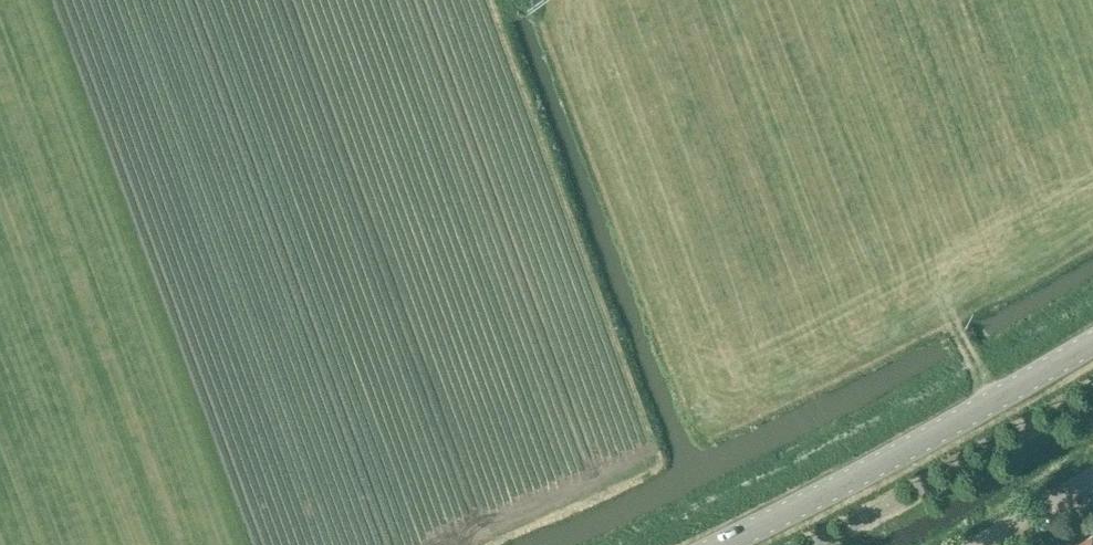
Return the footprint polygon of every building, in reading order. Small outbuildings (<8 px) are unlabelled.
[(1077,544),(1092,544),(1092,535),(1077,544)]
